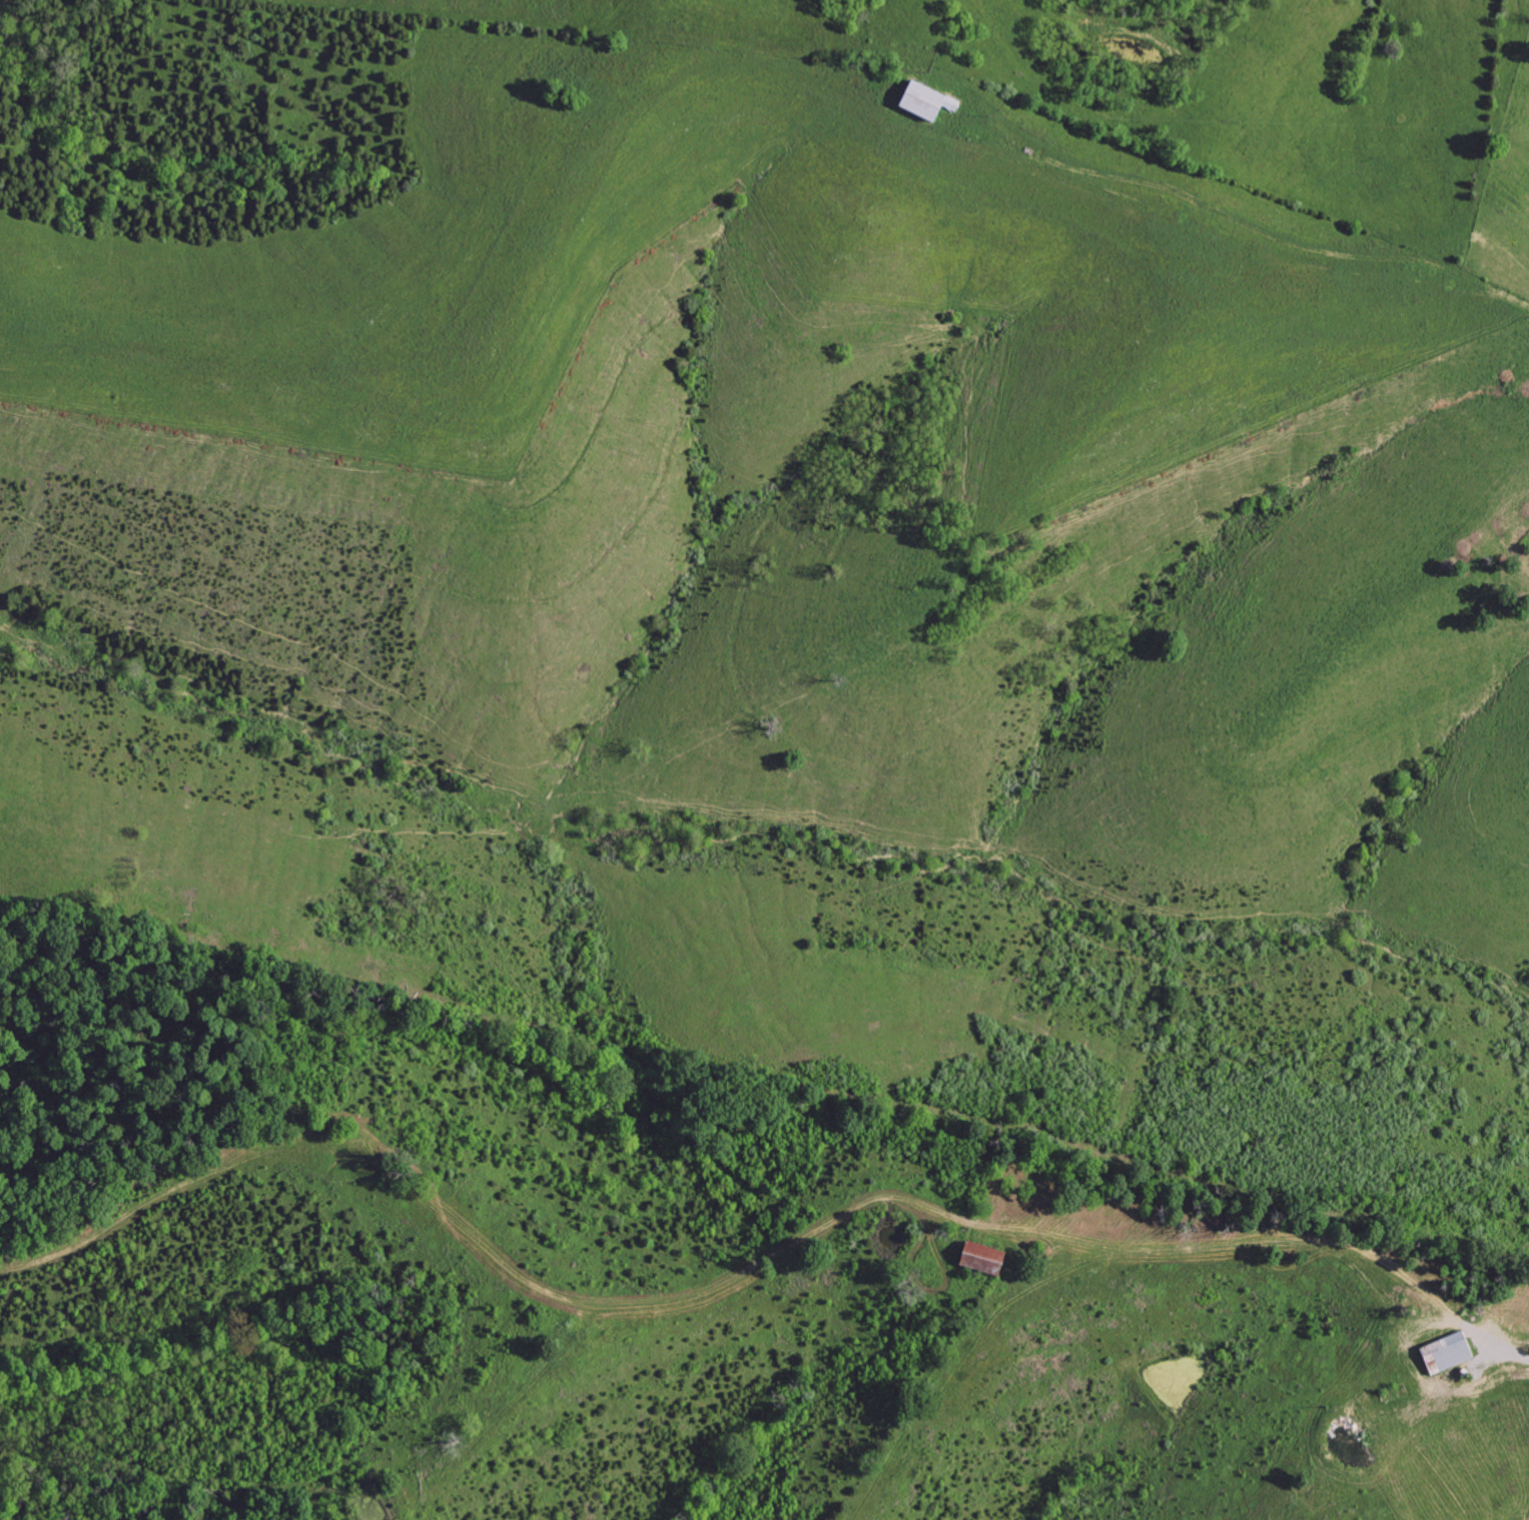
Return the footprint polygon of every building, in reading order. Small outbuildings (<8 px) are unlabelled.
[(927,123),(939,95),(903,80),(891,108),(927,123)] [(998,1251),(958,1239),(951,1264),(990,1276),(998,1251)] [(1469,1361),(1460,1332),(1415,1345),(1424,1375),(1469,1361)]
